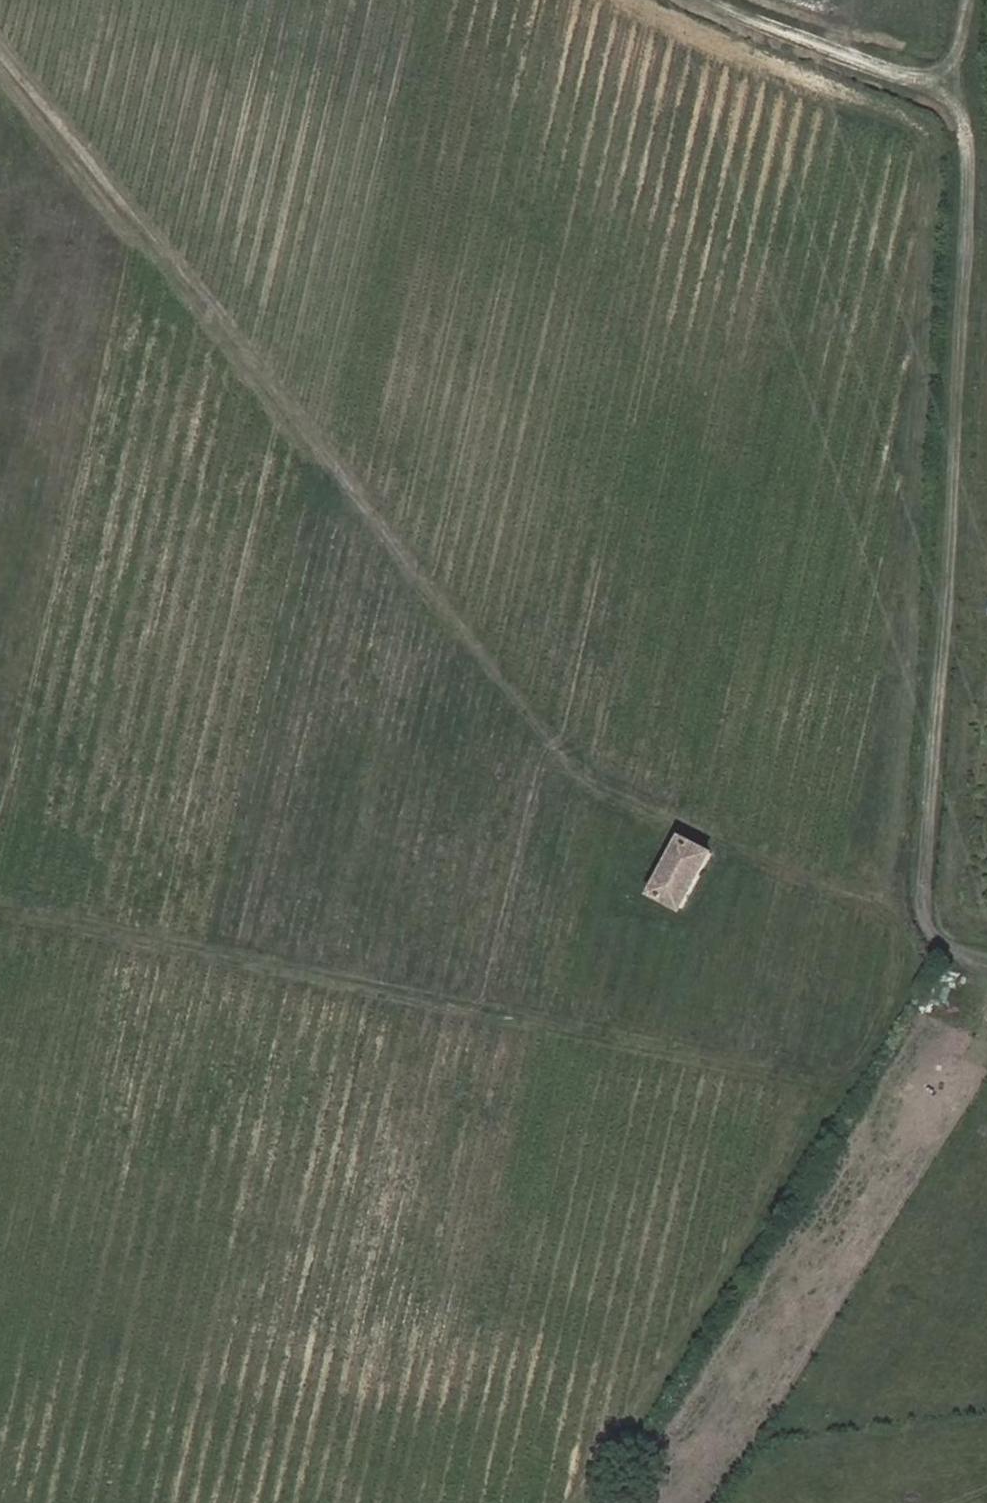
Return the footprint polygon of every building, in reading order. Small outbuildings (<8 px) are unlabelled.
[(688,961),(714,907),(686,892),(674,913),(670,911),(655,939),(659,941),(657,946),(688,961)]
